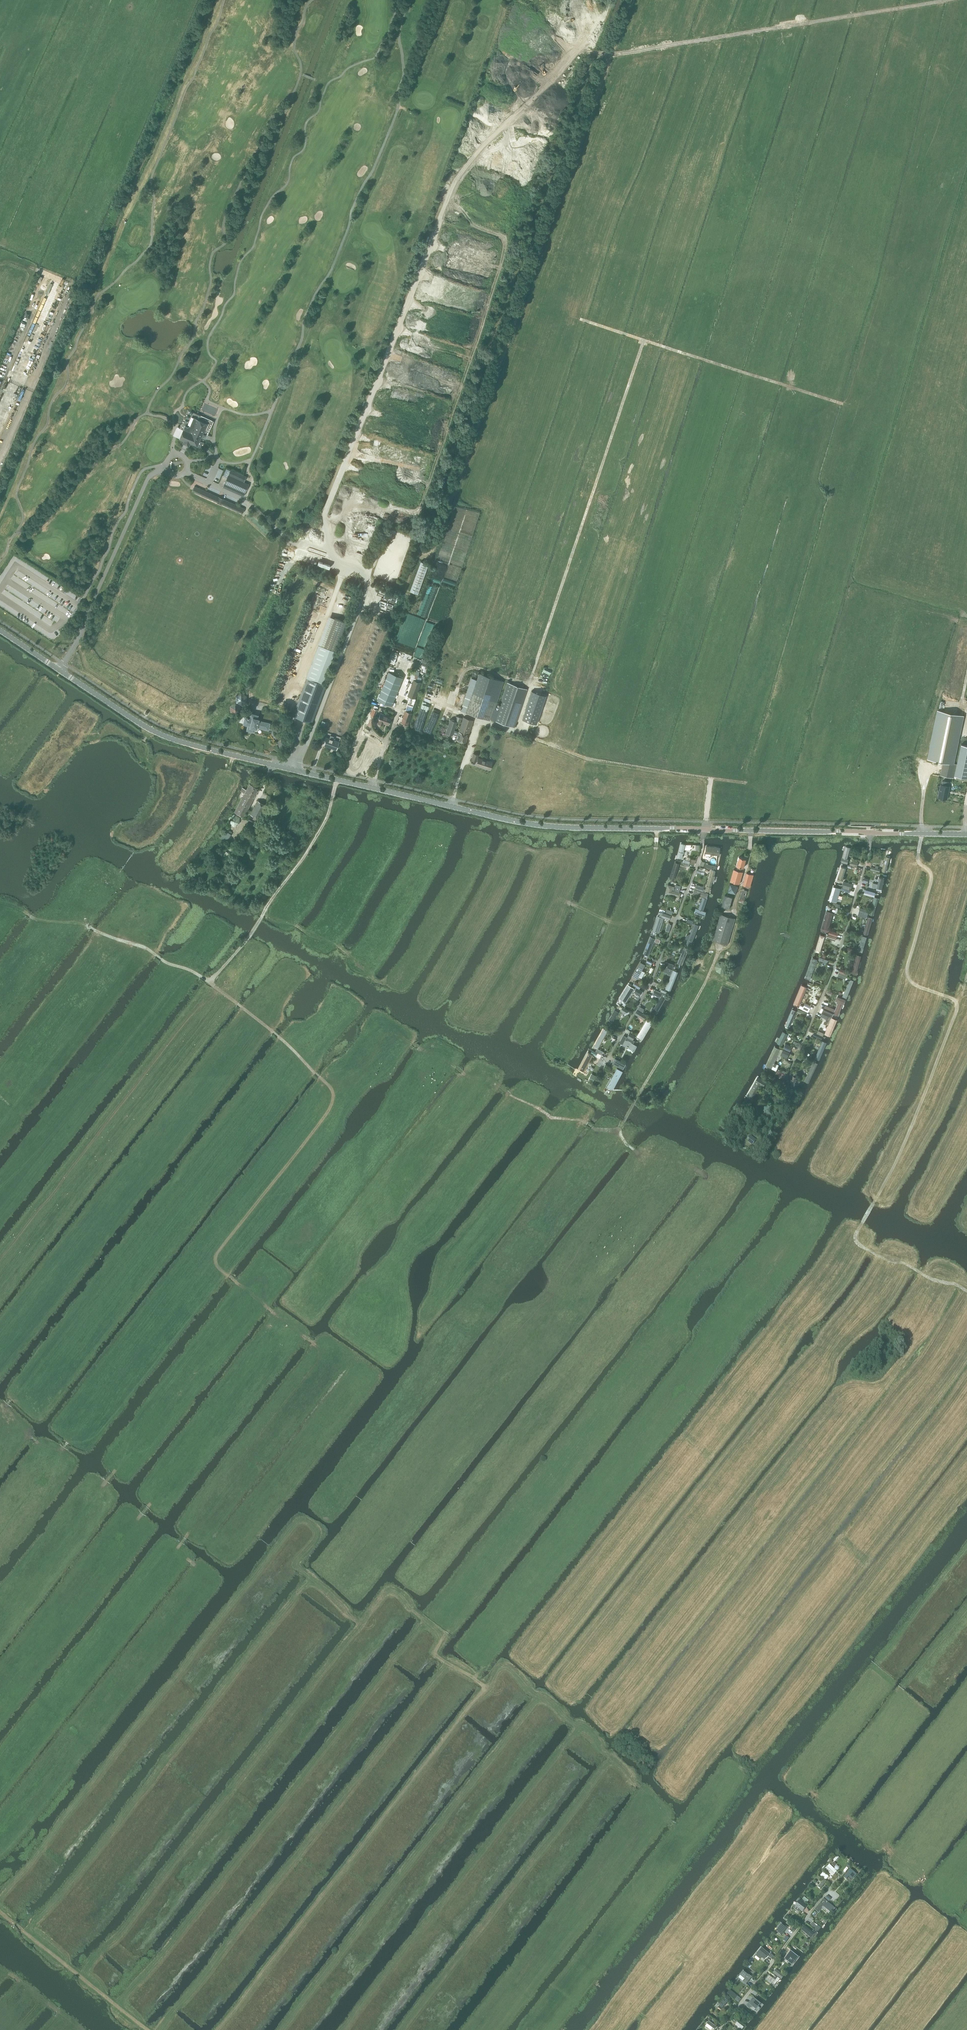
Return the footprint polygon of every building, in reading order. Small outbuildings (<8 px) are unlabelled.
[(190,444),(190,443),(197,446),(207,424),(198,420),(194,419),(190,426),(188,427),(185,426),(183,429),(179,439),(184,441),(183,441),(187,442),(190,444)] [(223,487),(243,496),(249,484),(244,482),(246,477),(231,470),(227,477),(223,487)] [(246,507),(195,485),(193,490),(244,513),(246,507)] [(373,548),(370,556),(375,558),(378,550),(373,548)] [(418,594),(429,564),(421,561),(410,591),(418,594)] [(335,651),(346,622),(344,622),(335,618),(324,647),(334,650),(335,651)] [(389,672),(377,700),(392,706),(392,705),(392,706),(394,702),(393,701),(403,678),(389,672)] [(472,678),(467,692),(461,711),(489,720),(490,719),(514,727),(527,689),(508,683),(499,710),(494,709),(504,681),(479,673),(477,680),(472,678)] [(312,722),(326,685),(307,678),(293,715),(312,722)] [(421,683),(414,680),(408,696),(415,698),(421,683)] [(535,724),(545,695),(532,690),(531,690),(521,719),(535,724)] [(236,696),(236,702),(242,705),(247,702),(247,695),(241,692),(236,696)] [(241,711),(241,705),(236,703),(231,706),(230,712),(236,714),(241,711)] [(405,711),(401,723),(408,725),(412,713),(405,711)] [(928,759),(943,762),(940,775),(954,778),(957,764),(953,764),(962,716),(938,711),(928,759)] [(383,725),(383,723),(388,724),(391,717),(381,713),(378,721),(379,721),(378,723),(383,725)] [(259,726),(268,728),(269,723),(258,721),(258,719),(257,719),(258,715),(251,714),(250,719),(249,719),(249,718),(247,718),(246,718),(246,719),(245,719),(244,722),(245,722),(245,724),(249,725),(247,730),(248,730),(253,732),(253,731),(254,731),(255,728),(256,728),(257,727),(259,727),(259,726)] [(451,717),(446,732),(452,734),(453,733),(458,735),(456,739),(466,742),(473,720),(464,717),(459,731),(454,730),(456,724),(457,720),(456,719),(451,717)] [(322,721),(319,730),(324,731),(327,723),(322,721)] [(337,749),(339,741),(333,739),(334,736),(331,735),(330,738),(323,736),(321,742),(325,743),(324,745),(337,749)] [(966,778),(966,745),(961,744),(955,775),(966,778)] [(490,770),(492,762),(478,758),(476,765),(490,770)] [(942,784),(941,784),(938,797),(947,799),(950,786),(949,786),(949,782),(943,781),(942,784)] [(246,790),(243,788),(242,788),(241,791),(245,793),(234,812),(243,817),(259,788),(250,783),(246,790)] [(259,818),(266,805),(258,801),(251,814),(259,818)] [(226,842),(231,834),(225,830),(225,832),(224,832),(220,838),(226,842)] [(232,845),(228,849),(233,853),(236,848),(232,845)] [(706,855),(718,856),(719,848),(707,846),(706,855)] [(846,847),(843,861),(848,863),(852,848),(846,847)] [(893,853),(888,852),(883,873),(888,874),(893,853)] [(744,868),(746,859),(740,857),(737,866),(738,866),(737,870),(734,869),(731,881),(739,884),(743,872),(741,871),(742,867),(744,868)] [(671,879),(676,880),(680,865),(676,863),(671,879)] [(842,867),(838,880),(843,881),(847,868),(842,867)] [(717,872),(712,871),(706,891),(711,892),(717,872)] [(750,887),(753,875),(747,873),(743,885),(750,887)] [(885,879),(880,877),(877,891),(882,892),(885,879)] [(669,884),(665,896),(670,898),(673,885),(669,884)] [(834,887),(831,901),(837,903),(841,889),(834,887)] [(707,898),(708,894),(694,889),(693,893),(707,898)] [(739,899),(744,900),(747,890),(741,889),(739,899)] [(724,895),(721,907),(729,909),(732,897),(724,895)] [(870,915),(875,916),(879,898),(875,897),(870,915)] [(700,909),(704,910),(708,899),(704,898),(700,909)] [(828,910),(821,931),(827,933),(834,912),(828,910)] [(727,944),(735,918),(721,914),(713,940),(727,944)] [(653,932),(659,934),(665,918),(658,916),(653,932)] [(864,934),(869,935),(874,919),(869,918),(864,934)] [(695,924),(689,941),(693,943),(699,925),(695,924)] [(821,936),(816,953),(821,954),(826,937),(821,936)] [(859,950),(864,951),(868,938),(863,936),(859,950)] [(646,953),(649,954),(655,939),(651,937),(646,953)] [(685,948),(679,965),(683,967),(689,949),(685,948)] [(862,957),(857,956),(852,974),(856,975),(862,957)] [(726,966),(726,964),(726,963),(725,962),(725,961),(723,960),(722,959),(721,959),(719,960),(718,960),(717,961),(717,963),(717,964),(717,965),(717,967),(718,968),(719,968),(720,969),(722,969),(723,969),(724,968),(725,967),(726,966)] [(814,959),(806,979),(810,980),(818,960),(814,959)] [(642,963),(634,977),(638,980),(646,965),(642,963)] [(674,971),(666,989),(671,991),(679,973),(674,971)] [(850,979),(844,997),(848,999),(855,981),(850,979)] [(633,985),(639,989),(642,985),(635,981),(633,985)] [(629,986),(621,1000),(626,1002),(634,989),(629,986)] [(802,988),(795,1004),(800,1006),(806,990),(802,988)] [(660,998),(661,995),(666,998),(667,995),(666,995),(666,994),(655,989),(653,993),(660,998)] [(666,1000),(662,997),(655,1010),(659,1012),(666,1000)] [(846,1000),(841,998),(835,1014),(840,1016),(846,1000)] [(825,1007),(823,1011),(832,1016),(834,1011),(825,1007)] [(636,1009),(634,1013),(643,1019),(646,1015),(636,1009)] [(612,1024),(619,1012),(616,1010),(609,1021),(612,1024)] [(792,1010),(785,1027),(789,1028),(796,1011),(792,1010)] [(820,1017),(830,1021),(832,1016),(823,1011),(820,1017)] [(638,1036),(643,1040),(654,1022),(649,1018),(638,1036)] [(833,1018),(826,1035),(832,1037),(839,1020),(833,1018)] [(595,1045),(598,1047),(608,1033),(604,1030),(595,1045)] [(785,1032),(778,1044),(782,1046),(789,1034),(785,1032)] [(627,1039),(624,1045),(635,1052),(639,1046),(627,1039)] [(824,1041),(816,1059),(820,1061),(828,1043),(824,1041)] [(785,1043),(783,1048),(790,1051),(792,1046),(785,1043)] [(776,1047),(766,1068),(771,1071),(781,1050),(776,1047)] [(781,1055),(787,1058),(790,1053),(783,1050),(781,1055)] [(588,1052),(579,1070),(585,1073),(594,1055),(588,1052)] [(819,1064),(814,1061),(805,1080),(810,1082),(819,1064)] [(624,1071),(619,1068),(609,1088),(614,1091),(624,1071)] [(777,1071),(774,1075),(781,1079),(784,1074),(777,1071)] [(752,1100),(763,1083),(757,1080),(747,1097),(752,1100)] [(804,1082),(797,1099),(801,1101),(809,1084),(804,1082)] [(834,1878),(837,1874),(828,1867),(825,1870),(834,1878)] [(820,1888),(822,1890),(828,1882),(826,1880),(820,1888)] [(842,1897),(836,1892),(833,1896),(839,1901),(842,1897)] [(796,1906),(803,1911),(806,1908),(800,1902),(796,1906)] [(832,1914),(836,1909),(828,1902),(824,1907),(832,1914)] [(816,1935),(805,1926),(801,1932),(812,1940),(816,1935)] [(780,1932),(786,1936),(789,1932),(783,1928),(780,1932)] [(798,1957),(789,1950),(785,1956),(794,1963),(798,1957)] [(758,1957),(765,1962),(769,1956),(763,1951),(758,1957)] [(739,1978),(748,1984),(751,1979),(743,1973),(739,1978)] [(774,1987),(778,1982),(771,1977),(767,1982),(774,1987)] [(719,2007),(723,2010),(732,1999),(729,1996),(719,2007)]
